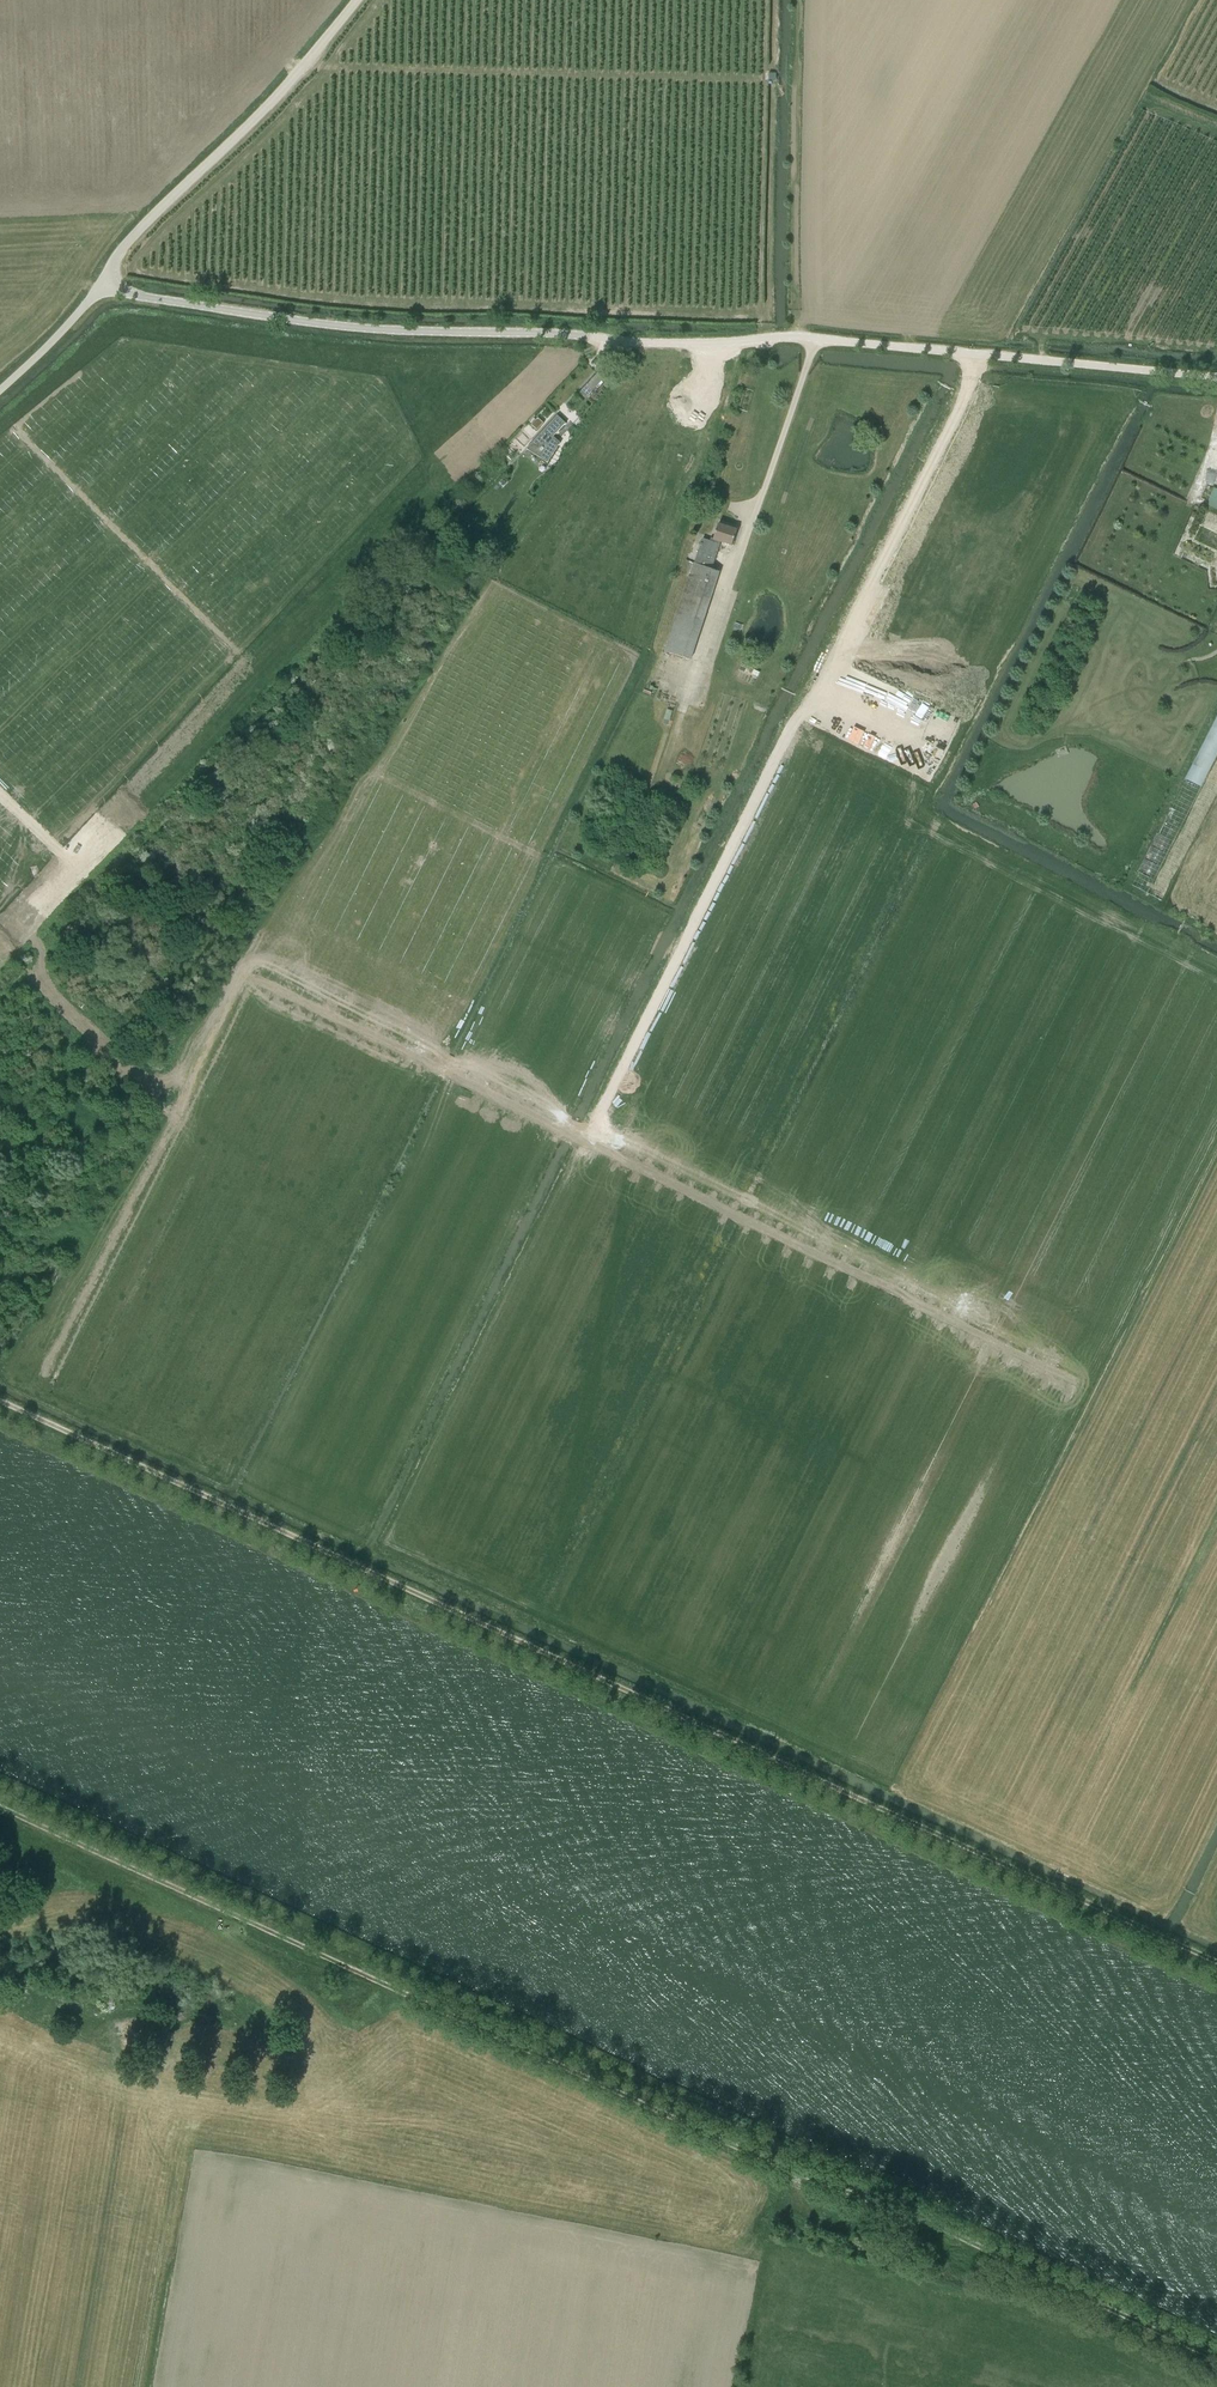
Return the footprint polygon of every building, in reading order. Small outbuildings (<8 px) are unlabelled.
[(580,392),(586,398),(603,379),(597,374),(580,392)] [(559,445),(552,438),(565,424),(557,416),(527,449),(547,463),(559,445)] [(522,430),(515,437),(524,446),(531,438),(522,430)] [(1214,488),(1206,506),(1216,510),(1216,489),(1214,488)] [(718,525),(713,540),(720,543),(732,547),(737,531),(718,525)] [(703,540),(694,565),(711,570),(720,543),(713,540),(711,539),(710,542),(703,540)] [(693,564),(677,613),(703,622),(719,573),(711,570),(694,565),(693,564)] [(751,668),(748,673),(756,677),(759,672),(751,668)] [(669,721),(673,711),(667,710),(664,719),(669,721)] [(1216,757),(1216,713),(1186,779),(1203,787),(1216,757)]
